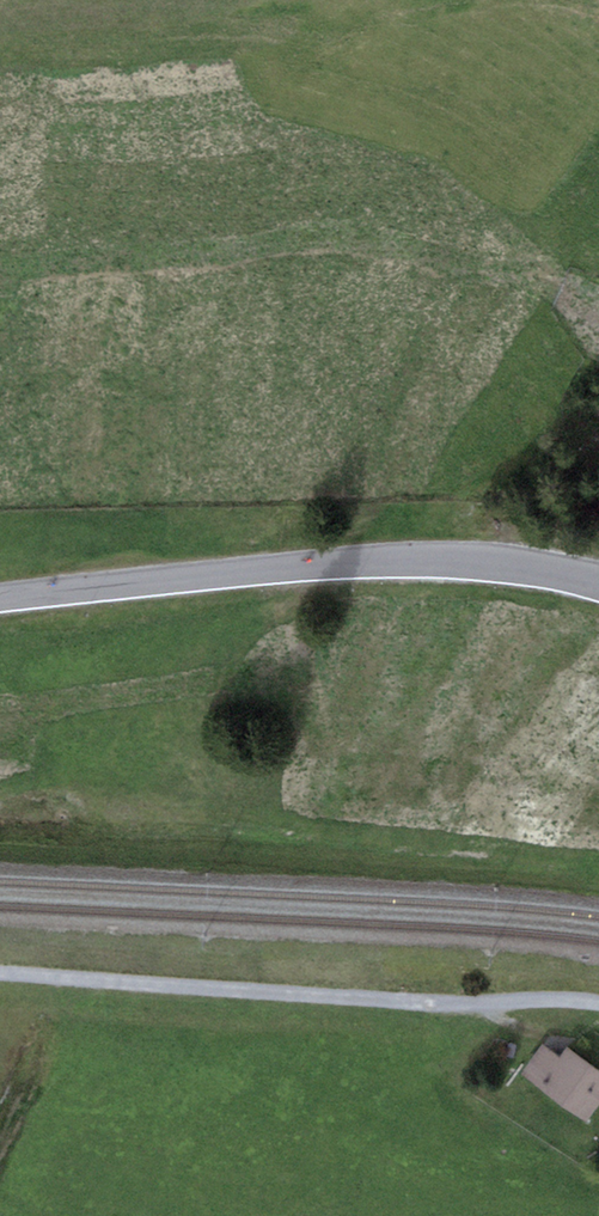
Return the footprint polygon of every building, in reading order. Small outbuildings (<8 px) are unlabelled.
[(516,1074),(582,1119),(598,1095),(598,1074),(559,1046),(550,1059),(534,1048),(516,1074)]
